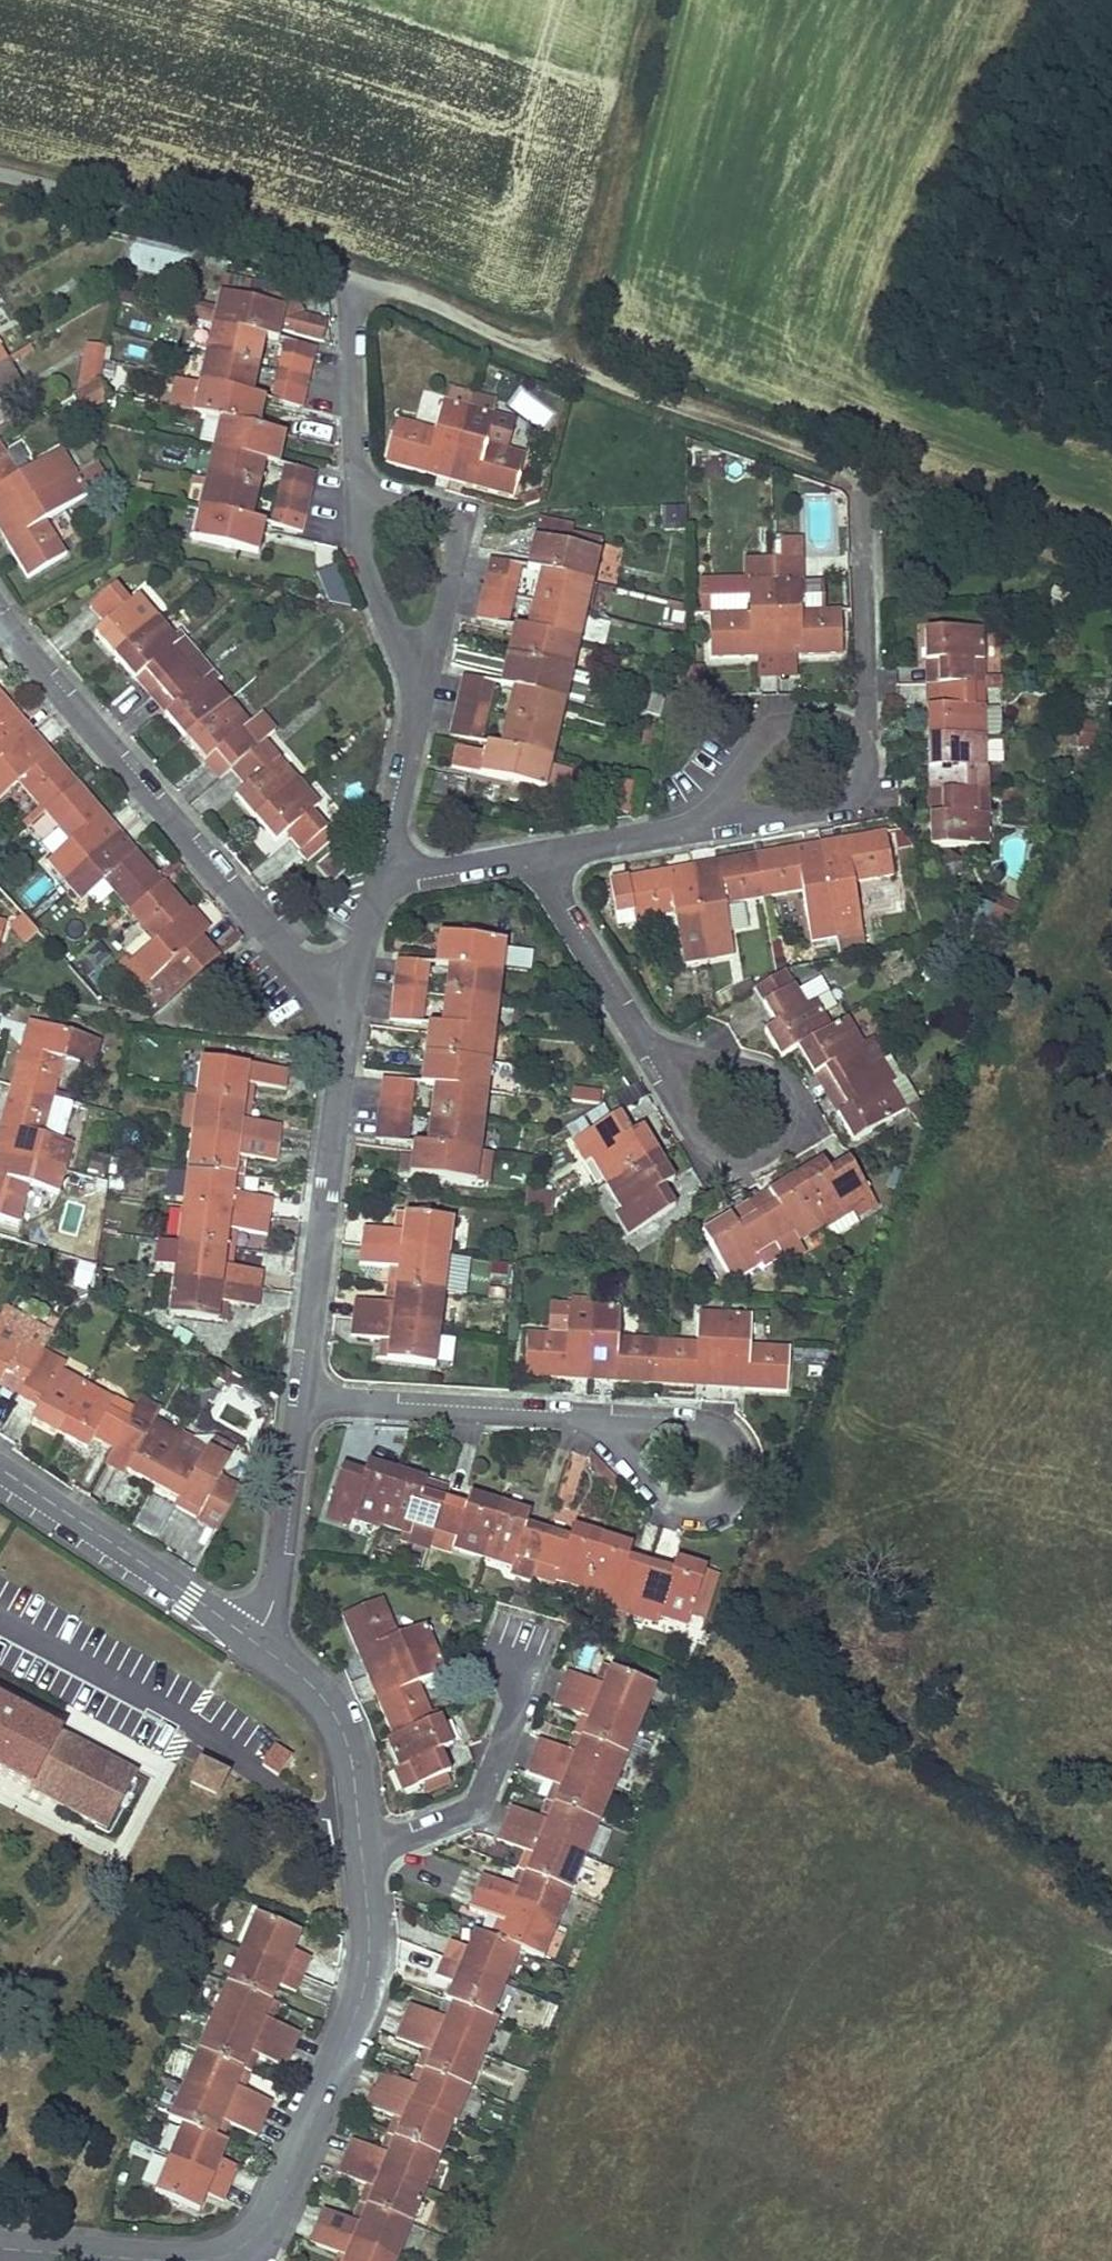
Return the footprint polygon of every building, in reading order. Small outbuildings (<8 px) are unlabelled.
[(180,275),(184,253),(131,243),(127,265),(180,275)] [(219,294),(212,325),(260,336),(265,337),(278,340),(278,339),(280,332),(281,324),(285,309),(219,294)] [(212,325),(206,354),(258,366),(261,352),(263,345),(258,344),(260,336),(212,325)] [(316,348),(284,341),(281,356),(312,363),(316,348)] [(79,390),(99,378),(105,347),(88,344),(79,390)] [(206,354),(199,383),(246,395),(248,387),(253,389),(255,380),(258,366),(206,354)] [(281,356),(277,371),(309,378),(312,363),(281,356)] [(20,382),(6,360),(0,364),(0,394),(20,382)] [(309,378),(277,371),(274,386),(305,393),(309,378)] [(100,379),(73,396),(83,412),(104,399),(105,393),(100,379)] [(172,408),(192,413),(199,383),(179,379),(172,408)] [(199,383),(192,413),(219,419),(245,425),(251,396),(246,395),(199,383)] [(274,386),(271,401),(302,408),(305,393),(274,386)] [(471,394),(447,388),(443,402),(467,408),(471,394)] [(471,394),(467,408),(491,414),(495,401),(471,394)] [(264,399),(251,396),(245,425),(258,428),(261,413),(262,407),(264,400),(264,399)] [(395,421),(384,463),(425,474),(427,466),(434,468),(431,476),(448,480),(467,408),(443,402),(442,401),(434,431),(395,421)] [(8,418),(0,404),(0,423),(8,418)] [(467,408),(448,480),(464,484),(467,476),(474,478),(472,486),(478,488),(512,497),(523,455),(485,444),(493,415),(491,414),(467,408)] [(245,425),(219,419),(212,449),(260,460),(265,461),(272,431),(258,428),(245,425)] [(272,431),(265,461),(278,464),(278,463),(281,448),(285,434),(272,431)] [(19,446),(4,454),(17,475),(29,468),(24,461),(26,459),(19,446)] [(74,471),(61,449),(29,468),(17,475),(4,454),(0,447),(0,516),(74,471)] [(260,460),(212,449),(206,478),(258,490),(261,479),(263,468),(258,467),(260,460)] [(106,481),(96,465),(77,477),(87,492),(106,481)] [(284,465),(281,480),(312,487),(316,472),(284,465)] [(425,474),(431,476),(434,468),(427,466),(425,474)] [(0,516),(0,531),(2,535),(9,530),(13,537),(6,541),(16,557),(28,577),(65,554),(44,520),(88,494),(87,492),(77,477),(74,471),(0,516)] [(467,476),(464,484),(472,486),(474,478),(467,476)] [(255,503),(258,490),(206,478),(199,508),(246,518),(248,511),(253,512),(255,503)] [(281,480),(277,495),(309,502),(312,487),(281,480)] [(524,507),(539,501),(537,493),(521,497),(524,507)] [(277,495),(274,510),(305,517),(309,502),(277,495)] [(662,507),(662,531),(686,530),(686,506),(662,507)] [(246,518),(199,508),(192,538),(257,553),(261,539),(264,523),(251,519),(246,518)] [(274,510),(271,525),(302,532),(305,517),(274,510)] [(534,537),(598,552),(600,541),(571,534),(573,526),(538,518),(534,537)] [(9,530),(2,535),(6,541),(13,537),(9,530)] [(598,552),(534,537),(530,553),(527,567),(540,570),(545,571),(592,583),(599,552),(598,552)] [(489,558),(486,573),(517,580),(521,565),(489,558)] [(799,558),(773,559),(774,581),(800,581),(799,558)] [(748,559),(748,582),(774,581),(773,559),(748,559)] [(348,596),(336,566),(318,573),(330,603),(348,596)] [(536,589),(533,599),(585,612),(592,583),(545,571),(543,579),(538,578),(536,589)] [(517,580),(486,573),(483,588),(514,595),(517,580)] [(776,656),(774,581),(748,582),(749,613),(709,614),(710,658),(751,657),(751,649),(758,648),(759,657),(776,656)] [(800,581),(774,581),(776,656),(793,656),(793,647),(800,647),(800,656),(842,655),(841,611),(801,612),(800,581)] [(749,613),(748,582),(708,583),(705,583),(702,586),(700,590),(701,614),(709,614),(749,613)] [(93,632),(114,656),(157,618),(137,595),(129,602),(114,584),(89,607),(99,619),(105,614),(109,619),(103,624),(93,632)] [(479,603),(510,610),(514,595),(483,588),(479,603)] [(531,610),(528,621),(533,622),(531,630),(579,641),(585,612),(533,599),(531,610)] [(476,618),(507,625),(510,610),(479,603),(476,618)] [(105,614),(99,619),(103,624),(109,619),(105,614)] [(157,618),(114,656),(134,680),(144,671),(147,668),(152,673),(148,676),(159,688),(185,666),(170,649),(178,642),(177,641),(157,618)] [(510,642),(507,655),(520,658),(525,637),(529,638),(531,630),(526,629),(513,626),(510,642)] [(938,668),(939,684),(973,683),(972,660),(983,660),(982,628),(924,630),(925,653),(925,661),(945,661),(945,667),(938,668)] [(525,637),(520,658),(572,670),(579,641),(531,630),(529,638),(525,637)] [(181,637),(177,641),(178,642),(170,649),(185,666),(197,655),(181,637)] [(456,651),(454,663),(499,669),(500,658),(456,651)] [(197,655),(185,666),(200,683),(208,676),(209,678),(213,674),(197,655)] [(503,670),(500,685),(513,688),(518,689),(520,681),(515,680),(520,658),(507,655),(503,670)] [(776,656),(759,657),(759,673),(776,672),(776,656)] [(793,656),(776,656),(776,672),(793,672),(793,656)] [(520,658),(515,680),(520,681),(518,689),(565,700),(572,670),(520,658)] [(973,683),(983,683),(983,677),(983,660),(972,660),(973,683)] [(925,661),(925,684),(939,684),(938,668),(945,667),(945,661),(925,661)] [(185,666),(159,688),(170,700),(174,696),(179,702),(174,705),(164,714),(184,738),(228,700),(209,678),(208,676),(200,683),(185,666)] [(459,690),(490,698),(493,683),(462,675),(459,690)] [(973,683),(939,684),(939,700),(947,700),(947,706),(926,707),(927,738),(985,737),(984,705),(973,706),(973,683)] [(973,706),(984,705),(984,689),(983,683),(973,683),(973,706)] [(925,684),(926,707),(947,706),(947,700),(939,700),(939,684),(925,684)] [(509,705),(506,717),(558,729),(565,700),(518,689),(516,697),(511,696),(509,705)] [(455,705),(487,713),(490,698),(459,690),(455,705)] [(658,717),(663,696),(648,692),(643,713),(658,717)] [(34,734),(23,721),(16,726),(12,721),(18,715),(0,695),(0,763),(34,734)] [(170,700),(174,705),(179,702),(174,696),(170,700)] [(228,700),(184,738),(204,761),(215,752),(219,749),(224,753),(219,758),(230,770),(255,748),(240,730),(248,724),(228,700)] [(452,720),(483,727),(487,713),(455,705),(452,720)] [(16,726),(23,721),(18,715),(12,721),(16,726)] [(506,740),(504,747),(551,758),(558,729),(506,717),(504,728),(501,739),(506,740)] [(448,735),(480,743),(483,727),(452,720),(448,735)] [(1100,724),(1080,725),(1080,734),(1096,733),(1100,724)] [(1080,725),(1070,725),(1070,734),(1076,734),(1080,734),(1080,725)] [(653,728),(645,726),(642,744),(649,745),(653,728)] [(1080,734),(1076,734),(1077,748),(1090,747),(1096,733),(1080,734)] [(0,763),(0,798),(18,782),(43,812),(77,783),(68,773),(50,752),(44,758),(39,752),(45,747),(34,734),(0,763)] [(985,737),(927,738),(928,769),(949,769),(949,775),(941,776),(942,792),(976,791),(975,768),(986,768),(985,737)] [(988,740),(986,763),(1003,764),(1005,741),(988,740)] [(499,746),(486,743),(484,752),(456,746),(451,767),(545,788),(550,765),(551,758),(504,747),(499,746)] [(45,747),(39,752),(44,758),(50,752),(45,747)] [(244,787),(234,796),(255,819),(298,781),(278,758),(270,765),(255,748),(230,770),(240,782),(245,777),(250,782),(244,787)] [(215,752),(219,758),(224,753),(219,749),(215,752)] [(550,765),(545,788),(568,794),(573,771),(550,765)] [(975,768),(976,791),(986,790),(986,768),(975,768)] [(949,769),(928,769),(929,792),(942,792),(941,776),(949,775),(949,769)] [(467,778),(435,773),(432,796),(463,801),(467,778)] [(245,777),(240,782),(244,787),(250,782),(245,777)] [(298,781),(255,819),(275,843),(285,834),(291,829),(295,834),(289,839),(300,851),(321,833),(326,829),(325,828),(311,812),(319,805),(298,781)] [(630,816),(632,783),(607,781),(604,814),(630,816)] [(77,783),(43,812),(69,842),(46,862),(63,882),(120,833),(108,820),(102,825),(97,820),(104,814),(99,809),(77,783)] [(1000,790),(1001,798),(1023,798),(1023,789),(1000,790)] [(976,791),(977,813),(987,813),(986,790),(976,791)] [(929,815),(930,846),(988,845),(987,813),(977,813),(976,791),(942,792),(943,814),(929,815)] [(929,792),(929,815),(943,814),(942,792),(929,792)] [(319,805),(311,812),(325,828),(335,819),(321,803),(319,805)] [(97,820),(102,825),(108,820),(104,814),(97,820)] [(285,834),(289,839),(295,834),(291,829),(285,834)] [(820,843),(837,937),(862,932),(853,882),(893,875),(885,832),(859,836),(844,839),(846,847),(838,848),(837,840),(820,843)] [(63,882),(80,901),(104,881),(129,911),(163,882),(149,867),(136,851),(129,857),(125,851),(131,846),(120,833),(63,882)] [(298,853),(307,862),(330,842),(321,833),(300,851),(298,853)] [(837,840),(838,848),(846,847),(844,839),(837,840)] [(755,854),(763,898),(802,891),(811,941),(837,937),(820,843),(803,846),(804,854),(797,856),(796,847),(782,850),(755,854)] [(125,851),(129,857),(136,851),(131,846),(125,851)] [(796,847),(797,856),(804,854),(803,846),(796,847)] [(331,885),(346,871),(331,853),(315,867),(331,885)] [(691,866),(707,959),(733,954),(724,905),(763,898),(755,854),(726,860),(714,862),(716,870),(709,871),(707,863),(691,866)] [(162,873),(167,879),(182,866),(177,861),(162,873)] [(707,863),(709,871),(716,870),(714,862),(707,863)] [(682,964),(707,959),(691,866),(674,869),(676,877),(669,878),(667,870),(654,873),(609,881),(615,914),(632,911),(633,921),(673,914),(682,964)] [(667,870),(669,878),(676,877),(674,869),(667,870)] [(33,903),(53,888),(45,877),(25,892),(33,903)] [(163,882),(129,911),(155,941),(132,961),(150,981),(206,932),(194,919),(188,924),(183,919),(190,913),(163,882)] [(1001,899),(997,909),(1016,917),(1020,907),(1001,899)] [(729,929),(744,929),(744,905),(728,905),(729,929)] [(1016,917),(997,909),(985,936),(1004,944),(1016,917)] [(190,913),(183,919),(188,924),(194,919),(190,913)] [(9,926),(24,945),(40,933),(24,914),(9,926)] [(107,922),(111,927),(117,922),(113,917),(107,922)] [(461,928),(460,937),(479,939),(480,931),(461,928)] [(206,932),(150,981),(157,990),(163,984),(170,992),(221,949),(206,932)] [(837,937),(841,959),(866,955),(862,932),(837,937)] [(436,956),(435,965),(448,966),(453,967),(501,972),(502,968),(504,949),(505,942),(479,939),(460,937),(438,934),(436,956)] [(530,971),(532,952),(504,949),(502,968),(530,971)] [(396,959),(395,974),(426,978),(428,963),(396,959)] [(501,972),(453,967),(452,974),(447,974),(446,983),(444,996),(497,1002),(501,972)] [(754,989),(763,1003),(793,985),(784,971),(754,989)] [(426,978),(395,974),(393,989),(424,994),(426,978)] [(820,978),(797,991),(805,1006),(814,1001),(823,1015),(837,1007),(820,978)] [(780,1057),(797,1048),(830,1028),(823,1015),(814,1001),(805,1006),(797,991),(793,985),(763,1003),(772,1018),(778,1015),(781,1020),(776,1024),(764,1030),(780,1057)] [(393,989),(391,1005),(422,1009),(424,994),(393,989)] [(497,1002),(444,996),(443,1007),(442,1018),(446,1019),(446,1026),(494,1032),(497,1002)] [(961,1013),(970,1026),(981,1000),(961,1013)] [(391,1005),(389,1020),(421,1024),(422,1009),(391,1005)] [(772,1018),(776,1024),(781,1020),(778,1015),(772,1018)] [(797,1048),(813,1075),(830,1065),(833,1071),(828,1074),(837,1088),(866,1070),(854,1051),(863,1045),(847,1018),(830,1028),(797,1048)] [(10,1086),(53,1097),(54,1091),(58,1079),(76,1084),(82,1064),(93,1067),(100,1041),(28,1021),(23,1039),(31,1041),(29,1048),(21,1046),(16,1065),(10,1086)] [(425,1043),(424,1054),(437,1055),(440,1033),(445,1034),(446,1026),(441,1026),(427,1024),(425,1043)] [(440,1033),(437,1055),(490,1062),(494,1032),(446,1026),(445,1034),(440,1033)] [(31,1041),(23,1039),(21,1046),(29,1048),(31,1041)] [(437,1055),(424,1054),(421,1076),(420,1084),(433,1085),(438,1086),(439,1078),(434,1078),(437,1055)] [(490,1062),(437,1055),(434,1078),(439,1078),(438,1086),(487,1092),(490,1062)] [(890,1056),(883,1060),(895,1081),(889,1085),(904,1109),(919,1100),(903,1075),(902,1076),(890,1056)] [(200,1059),(196,1096),(244,1102),(246,1084),(253,1084),(284,1088),(287,1070),(200,1059)] [(837,1114),(853,1142),(905,1110),(904,1109),(889,1085),(895,1081),(883,1060),(866,1070),(837,1088),(848,1107),(837,1114)] [(813,1075),(825,1095),(837,1088),(828,1074),(833,1071),(830,1065),(813,1075)] [(382,1078),(380,1093),(412,1097),(414,1082),(382,1078)] [(246,1084),(244,1102),(251,1102),(253,1084),(246,1084)] [(65,1168),(72,1143),(42,1135),(53,1097),(10,1086),(0,1123),(0,1126),(7,1128),(5,1134),(0,1133),(0,1150),(65,1168)] [(431,1102),(430,1115),(483,1122),(487,1092),(438,1086),(437,1094),(432,1093),(431,1102)] [(837,1114),(848,1107),(837,1088),(825,1095),(837,1114)] [(572,1089),(571,1101),(599,1104),(600,1093),(572,1089)] [(70,1095),(54,1091),(53,1097),(69,1102),(70,1095)] [(380,1093),(378,1109),(410,1113),(412,1097),(380,1093)] [(183,1130),(191,1131),(195,1097),(187,1096),(183,1130)] [(191,1131),(191,1132),(278,1143),(280,1125),(249,1121),(242,1120),(244,1102),(196,1096),(195,1097),(191,1131)] [(244,1102),(242,1120),(249,1121),(251,1102),(244,1102)] [(378,1109),(376,1124),(408,1128),(410,1113),(378,1109)] [(590,1159),(605,1184),(657,1153),(641,1126),(630,1133),(624,1136),(621,1130),(627,1127),(618,1113),(571,1141),(584,1162),(590,1159)] [(432,1138),(431,1145),(479,1151),(483,1122),(430,1115),(428,1127),(427,1137),(432,1138)] [(376,1124),(374,1139),(406,1143),(408,1128),(376,1124)] [(627,1127),(621,1130),(624,1136),(630,1133),(627,1127)] [(176,1167),(187,1169),(191,1132),(180,1131),(176,1167)] [(191,1132),(187,1169),(235,1175),(237,1156),(244,1157),(276,1161),(278,1143),(191,1132)] [(398,1172),(476,1182),(476,1180),(479,1151),(431,1145),(426,1145),(413,1143),(411,1156),(400,1154),(398,1172)] [(17,1224),(28,1185),(57,1194),(65,1168),(0,1150),(0,1219),(17,1224)] [(491,1153),(479,1151),(476,1180),(488,1182),(491,1153)] [(657,1153),(605,1184),(620,1209),(615,1213),(627,1234),(674,1206),(665,1192),(660,1195),(656,1190),(662,1186),(673,1180),(657,1153)] [(237,1156),(235,1175),(242,1175),(244,1157),(237,1156)] [(822,1160),(795,1176),(825,1225),(850,1210),(856,1218),(877,1206),(849,1159),(834,1168),(837,1173),(832,1177),(829,1171),(822,1160)] [(909,1169),(899,1166),(883,1202),(893,1207),(909,1169)] [(832,1177),(837,1173),(834,1168),(829,1171),(832,1177)] [(187,1169),(182,1205),(269,1216),(271,1198),(240,1194),(232,1193),(235,1175),(187,1169)] [(235,1175),(232,1193),(240,1194),(242,1175),(235,1175)] [(756,1215),(773,1244),(774,1244),(793,1232),(798,1241),(825,1225),(795,1176),(769,1192),(778,1209),(773,1212),(770,1207),(756,1215)] [(662,1186),(656,1190),(660,1195),(665,1192),(662,1186)] [(528,1190),(525,1208),(539,1210),(541,1200),(541,1192),(528,1190)] [(541,1192),(541,1200),(551,1201),(552,1193),(541,1192)] [(769,1192),(749,1204),(756,1215),(770,1207),(773,1212),(778,1209),(769,1192)] [(539,1210),(538,1224),(549,1217),(551,1201),(541,1200),(539,1210)] [(749,1204),(729,1215),(739,1232),(745,1229),(741,1224),(756,1215),(749,1204)] [(182,1205),(178,1242),(226,1248),(228,1229),(235,1230),(267,1234),(269,1216),(182,1205)] [(850,1210),(825,1225),(833,1238),(858,1223),(856,1218),(850,1210)] [(397,1212),(395,1231),(402,1232),(404,1213),(397,1212)] [(363,1227),(361,1245),(448,1256),(452,1219),(404,1213),(402,1232),(395,1231),(363,1227)] [(753,1256),(773,1244),(756,1215),(741,1224),(745,1229),(739,1232),(729,1215),(702,1232),(713,1249),(725,1270),(732,1281),(759,1265),(753,1256)] [(228,1229),(226,1248),(233,1248),(235,1230),(228,1229)] [(774,1244),(786,1264),(805,1253),(798,1241),(793,1232),(774,1244)] [(178,1242),(173,1278),(260,1289),(262,1271),(231,1267),(223,1266),(226,1248),(178,1242)] [(448,1256),(361,1245),(359,1263),(390,1267),(397,1268),(395,1286),(443,1292),(448,1256)] [(226,1248),(223,1266),(231,1267),(233,1248),(226,1248)] [(725,1270),(713,1249),(699,1258),(711,1279),(725,1270)] [(469,1259),(448,1256),(443,1292),(464,1295),(469,1259)] [(471,1280),(507,1282),(508,1263),(472,1260),(471,1280)] [(390,1267),(388,1285),(395,1286),(397,1268),(390,1267)] [(173,1278),(169,1315),(217,1321),(219,1302),(226,1303),(258,1307),(260,1289),(173,1278)] [(388,1285),(386,1304),(393,1304),(395,1286),(388,1285)] [(354,1300),(352,1318),(439,1329),(443,1292),(395,1286),(393,1304),(386,1304),(354,1300)] [(219,1302),(217,1321),(224,1322),(226,1303),(219,1302)] [(551,1334),(566,1335),(568,1304),(552,1303),(551,1334)] [(526,1333),(524,1377),(549,1378),(565,1379),(566,1371),(573,1371),(572,1379),(590,1380),(594,1306),(591,1306),(571,1305),(568,1304),(566,1335),(551,1334),(526,1333)] [(594,1306),(590,1380),(607,1381),(607,1373),(615,1373),(614,1382),(627,1383),(655,1384),(657,1340),(618,1338),(620,1307),(594,1306)] [(19,1395),(42,1350),(52,1332),(5,1307),(0,1317),(0,1385),(19,1395)] [(657,1340),(655,1384),(680,1385),(696,1386),(696,1378),(704,1378),(703,1387),(720,1388),(724,1313),(698,1312),(697,1342),(657,1340)] [(750,1315),(724,1313),(720,1388),(737,1389),(738,1381),(745,1381),(745,1389),(756,1390),(786,1392),(789,1348),(749,1345),(750,1315)] [(47,1325),(54,1328),(58,1320),(51,1317),(47,1325)] [(439,1329),(352,1318),(350,1336),(382,1340),(389,1341),(386,1360),(434,1365),(439,1329)] [(382,1340),(379,1359),(386,1360),(389,1341),(382,1340)] [(19,1395),(17,1399),(37,1409),(34,1414),(31,1421),(40,1425),(58,1435),(86,1384),(61,1370),(65,1363),(42,1350),(19,1395)] [(218,1364),(201,1355),(200,1363),(205,1366),(203,1369),(212,1374),(218,1364)] [(607,1373),(607,1381),(614,1382),(615,1373),(607,1373)] [(696,1378),(696,1386),(703,1387),(704,1378),(696,1378)] [(86,1384),(58,1435),(86,1450),(93,1438),(96,1432),(102,1435),(98,1441),(112,1449),(128,1419),(109,1408),(114,1399),(86,1384)] [(154,1420),(180,1434),(187,1422),(140,1396),(136,1403),(157,1414),(154,1420)] [(14,1404),(34,1414),(37,1409),(17,1399),(14,1404)] [(133,1409),(114,1399),(109,1408),(128,1419),(133,1409)] [(128,1419),(112,1449),(126,1456),(122,1462),(129,1466),(126,1472),(140,1479),(153,1486),(180,1434),(154,1420),(157,1414),(136,1403),(133,1409),(128,1419)] [(96,1432),(93,1438),(98,1441),(102,1435),(96,1432)] [(180,1434),(153,1486),(180,1501),(184,1493),(189,1496),(185,1503),(200,1511),(219,1476),(228,1459),(213,1452),(208,1461),(203,1458),(208,1449),(180,1434)] [(208,1449),(203,1458),(208,1461),(213,1452),(228,1459),(235,1447),(215,1436),(208,1449)] [(126,1456),(112,1449),(104,1464),(124,1475),(126,1472),(129,1466),(122,1462),(126,1456)] [(615,1492),(619,1480),(589,1450),(587,1456),(588,1465),(615,1492)] [(356,1472),(355,1476),(361,1478),(363,1474),(367,1461),(344,1454),(340,1467),(356,1472)] [(348,1527),(350,1520),(379,1529),(380,1527),(396,1470),(367,1461),(363,1474),(361,1478),(355,1476),(356,1472),(340,1467),(324,1519),(348,1527)] [(425,1479),(396,1470),(380,1527),(401,1533),(408,1536),(411,1526),(433,1533),(443,1499),(428,1494),(426,1498),(420,1496),(422,1492),(425,1479)] [(200,1511),(196,1519),(217,1530),(240,1487),(219,1476),(200,1511)] [(420,1496),(426,1498),(428,1494),(443,1499),(447,1486),(425,1479),(422,1492),(420,1496)] [(184,1493),(180,1501),(185,1503),(189,1496),(184,1493)] [(452,1549),(482,1559),(499,1502),(470,1493),(465,1505),(464,1510),(458,1508),(459,1504),(443,1499),(433,1533),(455,1539),(452,1549)] [(515,1558),(536,1565),(547,1532),(531,1526),(530,1531),(523,1529),(525,1524),(528,1512),(499,1502),(482,1559),(511,1568),(515,1558)] [(348,1527),(377,1536),(379,1529),(350,1520),(348,1527)] [(399,1540),(428,1549),(428,1547),(433,1533),(411,1526),(408,1536),(401,1533),(399,1540)] [(547,1532),(536,1565),(559,1572),(555,1582),(585,1591),(602,1535),(572,1526),(569,1539),(568,1543),(561,1541),(562,1537),(547,1532)] [(433,1533),(428,1547),(450,1554),(452,1549),(455,1539),(433,1533)] [(631,1544),(602,1535),(585,1591),(584,1594),(612,1602),(610,1608),(633,1616),(650,1564),(634,1559),(633,1563),(626,1561),(628,1557),(631,1544)] [(533,1575),(536,1565),(515,1558),(511,1568),(533,1575)] [(650,1564),(633,1616),(657,1623),(659,1616),(688,1625),(691,1615),(705,1570),(706,1567),(676,1558),(672,1570),(670,1575),(664,1573),(665,1568),(650,1564)] [(533,1575),(532,1578),(554,1585),(555,1582),(559,1572),(536,1565),(533,1575)] [(705,1570),(691,1615),(706,1620),(720,1574),(705,1570)] [(360,1660),(366,1675),(435,1646),(425,1622),(397,1634),(381,1597),(341,1615),(357,1653),(365,1650),(368,1657),(360,1660)] [(5,1668),(14,1643),(0,1638),(0,1667),(5,1668)] [(435,1646),(366,1675),(373,1691),(381,1688),(384,1695),(376,1698),(392,1736),(432,1719),(430,1713),(417,1682),(445,1671),(435,1646)] [(357,1653),(360,1660),(368,1657),(365,1650),(357,1653)] [(61,1697),(73,1674),(42,1659),(31,1682),(61,1697)] [(603,1665),(596,1682),(603,1685),(610,1668),(603,1665)] [(566,1670),(560,1687),(640,1721),(654,1686),(610,1668),(603,1685),(596,1682),(566,1670)] [(640,1721),(560,1687),(553,1704),(582,1716),(589,1719),(582,1736),(626,1755),(640,1721)] [(381,1688),(373,1691),(376,1698),(384,1695),(381,1688)] [(105,1832),(137,1773),(0,1700),(0,1775),(105,1832)] [(430,1713),(432,1719),(439,1716),(436,1710),(430,1713)] [(451,1746),(439,1716),(432,1719),(392,1736),(386,1738),(399,1768),(408,1764),(418,1786),(420,1784),(446,1774),(449,1772),(442,1757),(438,1758),(435,1752),(440,1750),(451,1746)] [(582,1716),(575,1733),(582,1736),(589,1719),(582,1716)] [(575,1733),(568,1750),(575,1753),(582,1736),(575,1733)] [(538,1738),(532,1755),(612,1788),(626,1755),(582,1736),(575,1753),(568,1750),(538,1738)] [(612,1788),(532,1755),(524,1772),(554,1784),(561,1787),(554,1804),(598,1823),(612,1788)] [(190,1784),(216,1796),(226,1775),(200,1762),(190,1784)] [(393,1770),(402,1792),(418,1786),(408,1764),(399,1768),(393,1770)] [(420,1784),(424,1794),(450,1783),(446,1774),(420,1784)] [(561,1787),(554,1784),(547,1801),(554,1804),(561,1787)] [(554,1804),(547,1801),(540,1819),(546,1821),(554,1804)] [(511,1807),(503,1823),(584,1857),(598,1823),(554,1804),(546,1821),(540,1819),(511,1807)] [(584,1857),(503,1823),(499,1834),(497,1840),(526,1852),(533,1855),(526,1872),(570,1891),(584,1857)] [(526,1852),(519,1869),(526,1872),(533,1855),(526,1852)] [(586,1859),(576,1891),(600,1898),(610,1866),(586,1859)] [(519,1869),(512,1886),(519,1889),(526,1872),(519,1869)] [(483,1874),(476,1891),(556,1925),(570,1891),(526,1872),(519,1889),(512,1886),(483,1874)] [(556,1925),(476,1891),(469,1908),(498,1920),(504,1923),(497,1940),(519,1949),(542,1959),(556,1925)] [(255,1914),(240,1948),(303,1974),(310,1957),(293,1949),(286,1947),(294,1930),(255,1914)] [(498,1920),(490,1938),(497,1940),(504,1923),(498,1920)] [(294,1930),(286,1947),(293,1949),(300,1932),(294,1930)] [(474,1931),(467,1948),(473,1950),(480,1933),(474,1931)] [(450,1940),(442,1958),(504,1984),(519,1949),(497,1940),(490,1938),(480,1933),(473,1950),(467,1948),(450,1940)] [(240,1948),(226,1982),(265,1998),(271,1982),(278,1985),(295,1992),(303,1974),(240,1948)] [(504,1984),(442,1958),(435,1975),(452,1982),(458,1985),(452,2001),(490,2017),(504,1984)] [(226,1982),(212,2016),(292,2050),(300,2033),(270,2021),(264,2018),(271,2001),(265,1998),(226,1982)] [(271,1982),(265,1998),(271,2001),(278,1985),(271,1982)] [(458,1985),(452,1982),(445,1999),(452,2001),(458,1985)] [(445,1999),(438,2015),(445,2018),(452,2001),(445,1999)] [(264,2018),(270,2021),(277,2004),(271,2001),(264,2018)] [(409,2003),(402,2020),(482,2054),(496,2020),(490,2017),(452,2001),(445,2018),(438,2015),(409,2003)] [(212,2016),(197,2050),(242,2069),(249,2052),(256,2055),(285,2067),(292,2050),(212,2016)] [(482,2054),(402,2020),(395,2037),(424,2049),(431,2052),(424,2069),(469,2088),(482,2054)] [(431,2052),(424,2049),(417,2066),(424,2069),(431,2052)] [(197,2050),(183,2084),(264,2118),(271,2101),(242,2089),(235,2086),(242,2069),(197,2050)] [(242,2069),(249,2072),(256,2055),(249,2052),(242,2069)] [(417,2066),(410,2084),(417,2087),(424,2069),(417,2066)] [(249,2072),(242,2069),(235,2086),(242,2089),(249,2072)] [(381,2072),(374,2089),(453,2122),(454,2123),(469,2088),(424,2069),(417,2087),(410,2084),(381,2072)] [(183,2084),(169,2118),(182,2124),(213,2137),(220,2120),(226,2123),(256,2135),(264,2118),(183,2084)] [(372,2088),(365,2105),(395,2117),(401,2120),(394,2137),(439,2156),(453,2122),(374,2089),(372,2088)] [(454,2123),(466,2127),(480,2093),(469,2088),(454,2123)] [(395,2117),(388,2134),(394,2137),(401,2120),(395,2117)] [(213,2137),(219,2140),(226,2123),(220,2120),(213,2137)] [(213,2137),(182,2124),(168,2157),(230,2184),(237,2166),(220,2159),(214,2156),(220,2140),(219,2140),(213,2137)] [(394,2137),(388,2134),(381,2151),(387,2154),(394,2137)] [(351,2139),(344,2156),(425,2190),(439,2156),(394,2137),(387,2154),(381,2151),(351,2139)] [(214,2156),(220,2159),(226,2143),(220,2140),(214,2156)] [(344,2156),(337,2173),(366,2185),(373,2188),(366,2205),(411,2223),(425,2190),(344,2156)] [(168,2157),(154,2192),(192,2209),(199,2192),(205,2194),(223,2202),(230,2184),(168,2157)] [(373,2188),(366,2185),(360,2202),(366,2205),(373,2188)] [(199,2192),(192,2209),(198,2211),(205,2194),(199,2192)] [(366,2205),(360,2202),(352,2220),(359,2222),(366,2205)] [(323,2208),(316,2225),(397,2258),(411,2223),(366,2205),(359,2222),(352,2220),(323,2208)] [(411,2223),(397,2258),(404,2260),(411,2260),(424,2229),(411,2223)] [(316,2225),(311,2236),(309,2242),(338,2253),(345,2256),(343,2260),(396,2260),(397,2258),(316,2225)]
